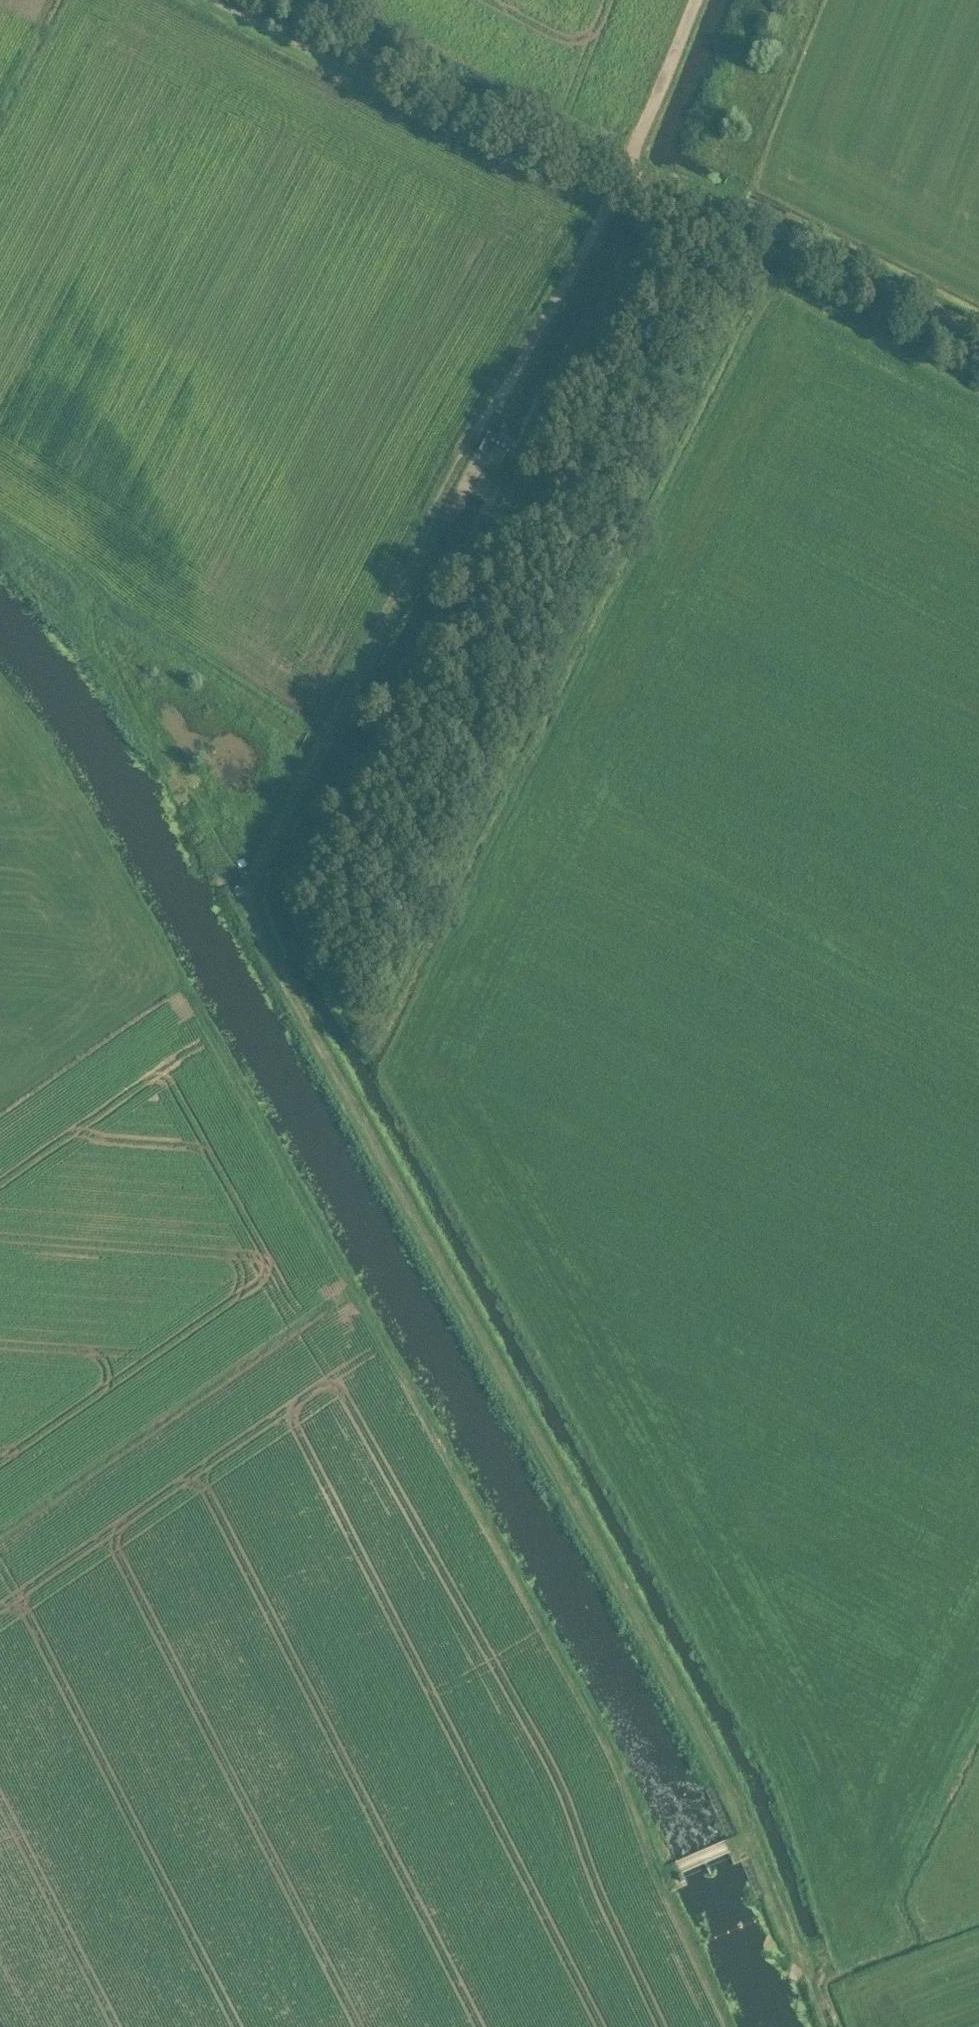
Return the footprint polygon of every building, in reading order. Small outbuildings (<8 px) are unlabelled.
[(511,447),(488,436),(481,453),(492,458),(495,451),(506,456),(511,447)]
